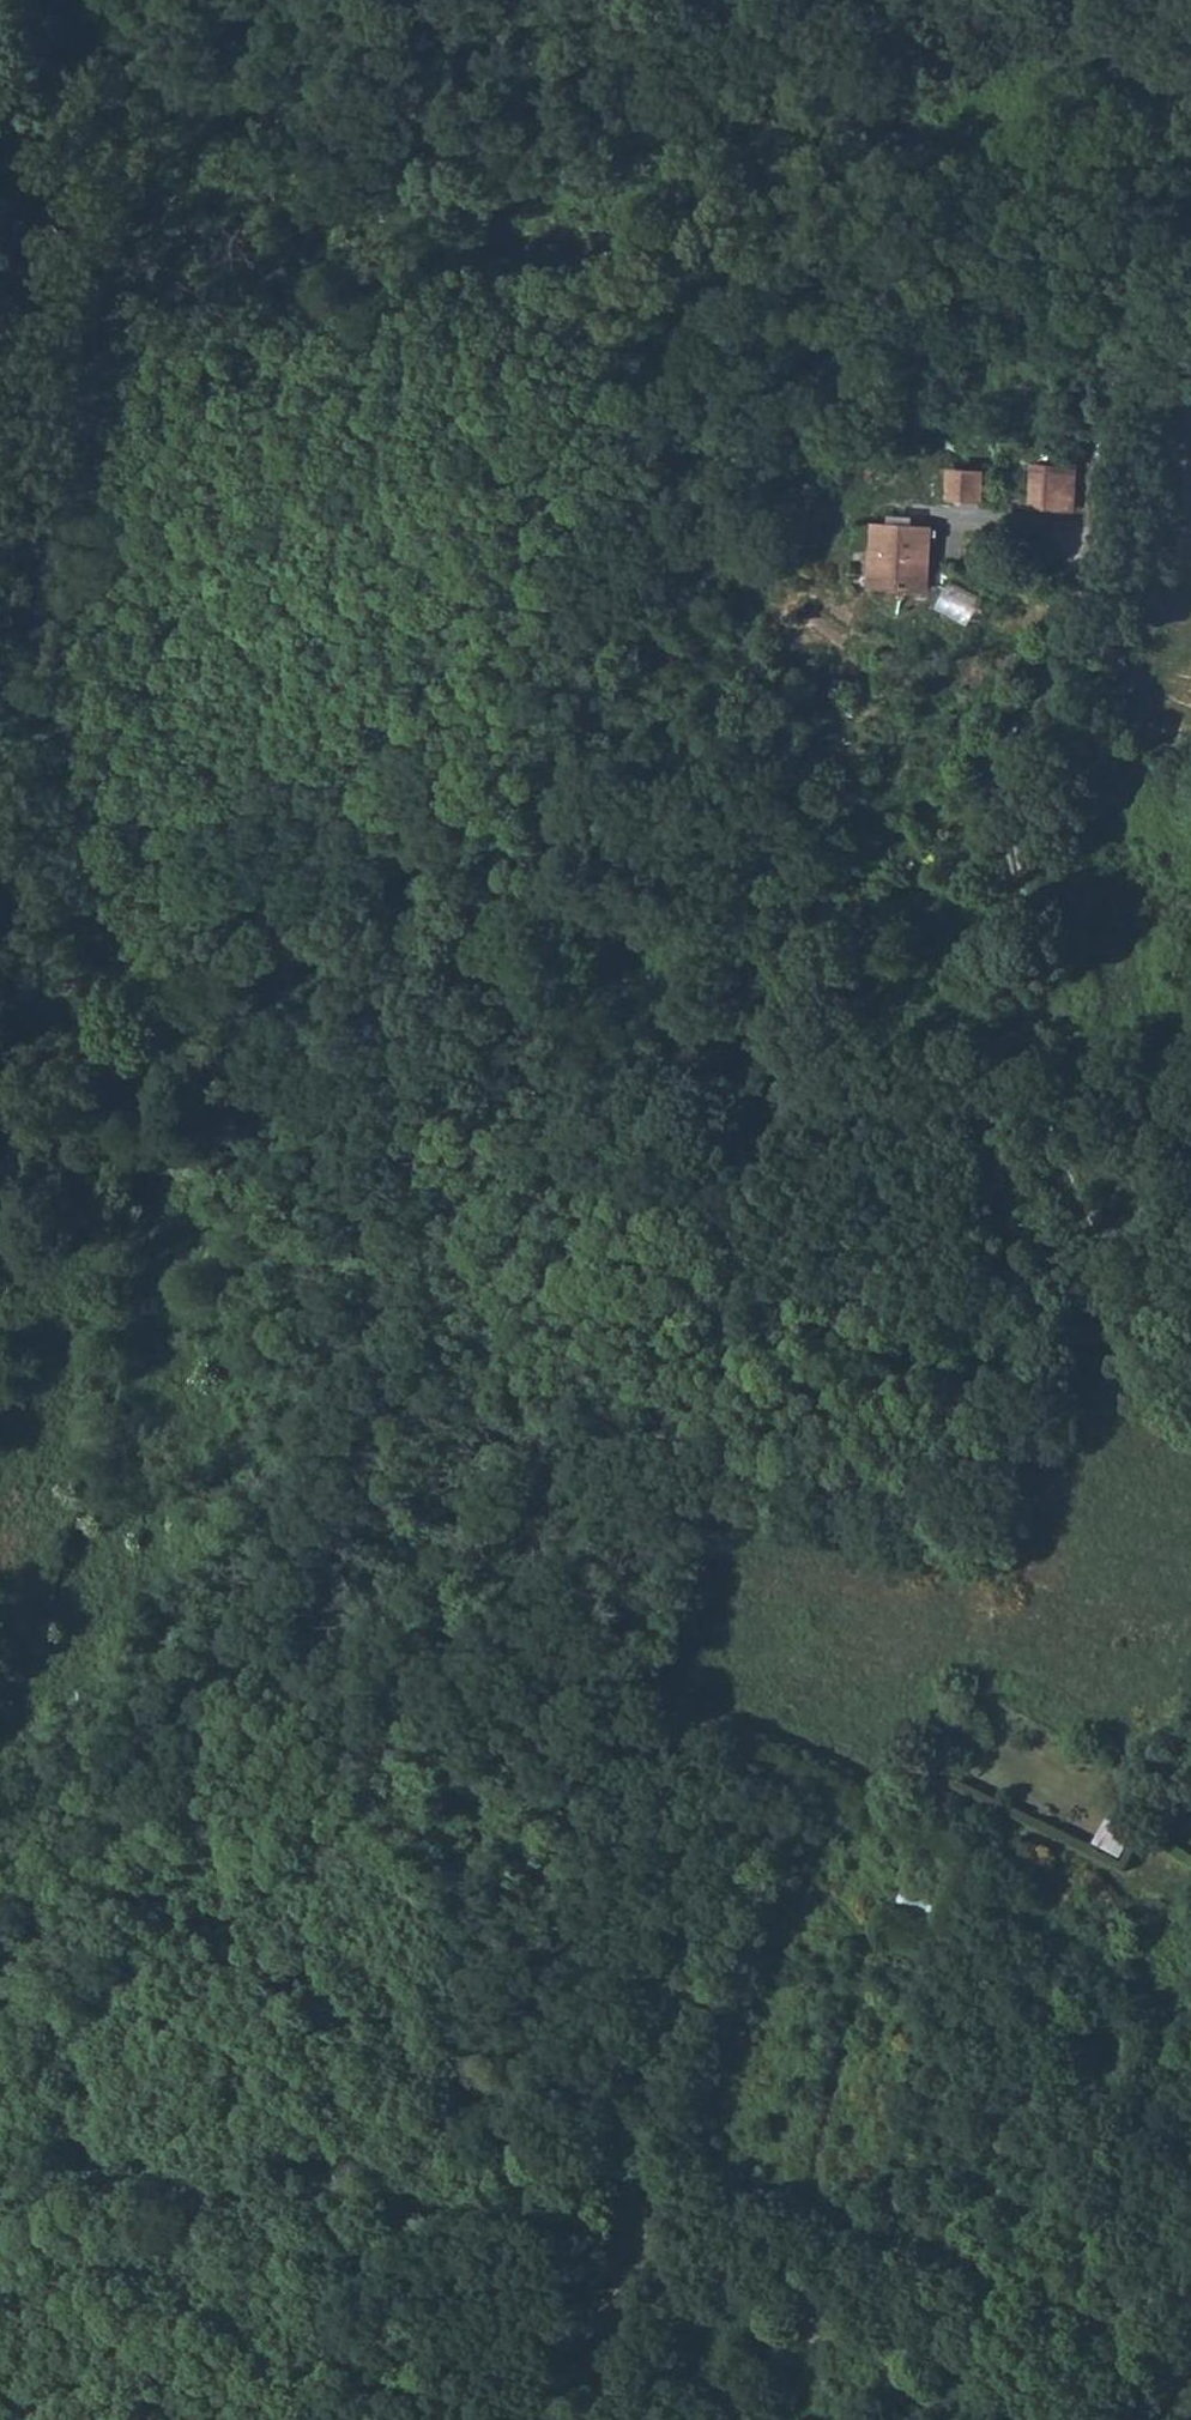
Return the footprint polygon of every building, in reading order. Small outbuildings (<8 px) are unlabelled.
[(1029,456),(998,453),(996,481),(1027,484),(1029,456)] [(1086,510),(1091,464),(1042,459),(1038,505),(1086,510)] [(972,514),(919,511),(915,570),(941,571),(968,573),(969,563),(972,514)] [(1103,1844),(1125,1854),(1133,1835),(1111,1826),(1103,1844)]
